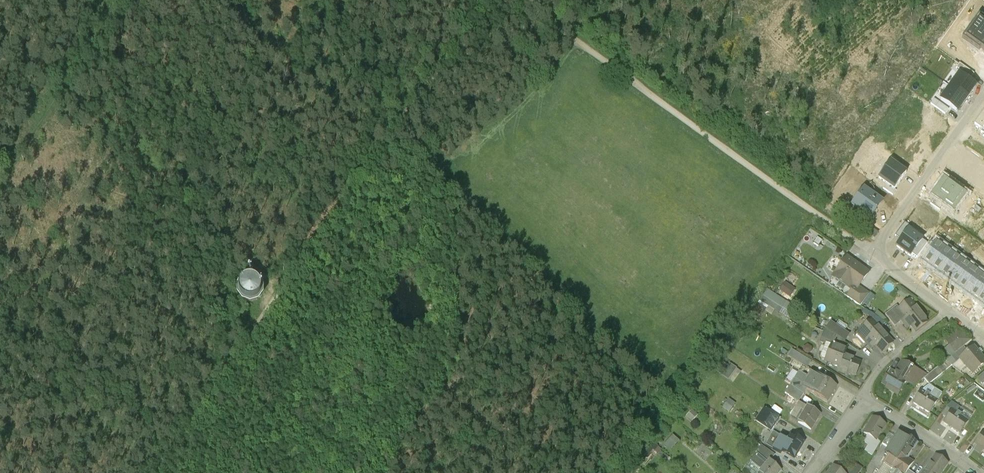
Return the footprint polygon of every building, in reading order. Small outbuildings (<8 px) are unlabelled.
[(979,16),(962,39),(979,51),(980,50),(983,53),(983,20),(979,16)] [(974,75),(959,64),(956,69),(970,80),(974,75)] [(959,75),(950,88),(966,100),(976,87),(959,75)] [(966,100),(950,88),(941,101),(957,113),(966,100)] [(948,110),(934,100),(930,105),(945,115),(948,110)] [(983,129),(983,111),(974,125),(983,131),(983,129)] [(895,190),(906,174),(890,162),(878,179),(895,190)] [(966,195),(944,180),(932,197),(954,212),(966,195)] [(871,219),(882,204),(863,190),(852,205),(871,219)] [(895,236),(901,241),(909,230),(909,231),(911,228),(905,223),(895,236)] [(909,231),(909,230),(901,241),(897,247),(910,257),(912,254),(917,258),(927,244),(909,231)] [(936,243),(923,261),(983,305),(983,278),(936,243)] [(868,273),(847,257),(833,277),(841,283),(845,279),(849,282),(848,283),(856,289),(868,273)] [(251,307),(259,305),(264,298),(264,289),(259,282),(252,280),(243,282),(238,289),(238,298),(243,305),(251,307)] [(778,289),(789,297),(795,288),(784,281),(778,289)] [(788,299),(770,288),(763,298),(781,310),(788,299)] [(865,298),(853,289),(847,297),(859,306),(865,298)] [(927,322),(911,301),(899,310),(904,317),(900,320),(906,328),(910,325),(915,331),(927,322)] [(900,320),(904,317),(899,310),(896,306),(886,313),(895,324),(900,320)] [(893,343),(872,321),(858,334),(872,349),(875,347),(881,354),(893,343)] [(970,340),(957,329),(943,342),(955,354),(970,340)] [(838,345),(830,364),(839,368),(844,356),(847,348),(838,345)] [(974,347),(960,358),(973,373),(983,364),(983,360),(974,347)] [(786,356),(806,367),(810,359),(791,348),(786,356)] [(844,356),(839,368),(838,369),(855,376),(861,363),(844,356)] [(716,371),(727,379),(735,368),(724,360),(716,371)] [(836,386),(812,372),(809,377),(799,372),(795,379),(805,385),(803,388),(827,402),(836,386)] [(906,381),(895,374),(888,387),(899,393),(906,381)] [(937,400),(922,390),(914,403),(930,412),(937,400)] [(723,407),(729,411),(734,403),(728,399),(723,407)] [(972,415),(957,405),(957,404),(945,421),(960,432),(972,415)] [(820,414),(807,407),(798,423),(811,430),(820,414)] [(757,420),(773,432),(782,419),(765,408),(757,420)] [(886,425),(873,418),(864,433),(868,435),(864,441),(868,444),(872,437),(876,440),(886,425)] [(899,432),(888,450),(891,452),(884,463),(893,469),(891,472),(907,472),(909,470),(913,464),(906,460),(916,443),(899,432)] [(791,435),(787,441),(773,433),(765,446),(780,454),(782,451),(794,458),(803,442),(791,435)] [(671,451),(678,439),(670,434),(663,446),(671,451)] [(872,437),(868,444),(863,450),(871,455),(879,442),(876,440),(872,437)] [(923,447),(916,443),(906,460),(913,464),(923,447)] [(935,453),(926,467),(935,472),(943,472),(950,463),(935,453)] [(770,460),(768,462),(763,457),(756,465),(762,470),(759,472),(779,472),(781,470),(770,460)]
